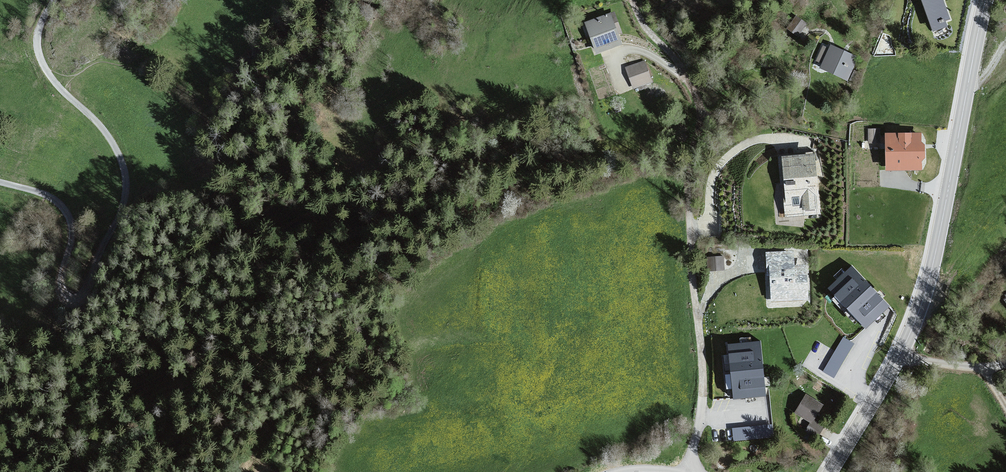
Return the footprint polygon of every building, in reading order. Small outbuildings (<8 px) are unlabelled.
[(935,36),(954,29),(942,0),(922,0),(935,36)] [(612,12),(586,22),(598,51),(622,38),(612,12)] [(797,14),(787,26),(799,35),(808,22),(797,14)] [(831,46),(820,70),(848,82),(857,60),(831,46)] [(645,62),(623,68),(631,90),(652,85),(645,62)] [(869,127),(870,140),(881,140),(881,127),(869,127)] [(888,136),(889,171),(924,171),(922,134),(888,136)] [(814,154),(782,156),(787,214),(819,212),(814,154)] [(793,252),(766,253),(770,302),(810,301),(806,266),(798,266),(793,252)] [(709,268),(725,268),(724,254),(708,254),(709,268)] [(852,266),(829,288),(865,326),(888,305),(852,266)] [(835,376),(855,342),(844,335),(824,369),(835,376)] [(760,341),(729,345),(734,398),(765,395),(760,341)] [(806,394),(795,412),(812,423),(815,417),(823,404),(806,394)] [(815,417),(812,423),(807,430),(818,436),(825,423),(815,417)] [(771,423),(733,425),(734,438),(772,437),(771,423)]
